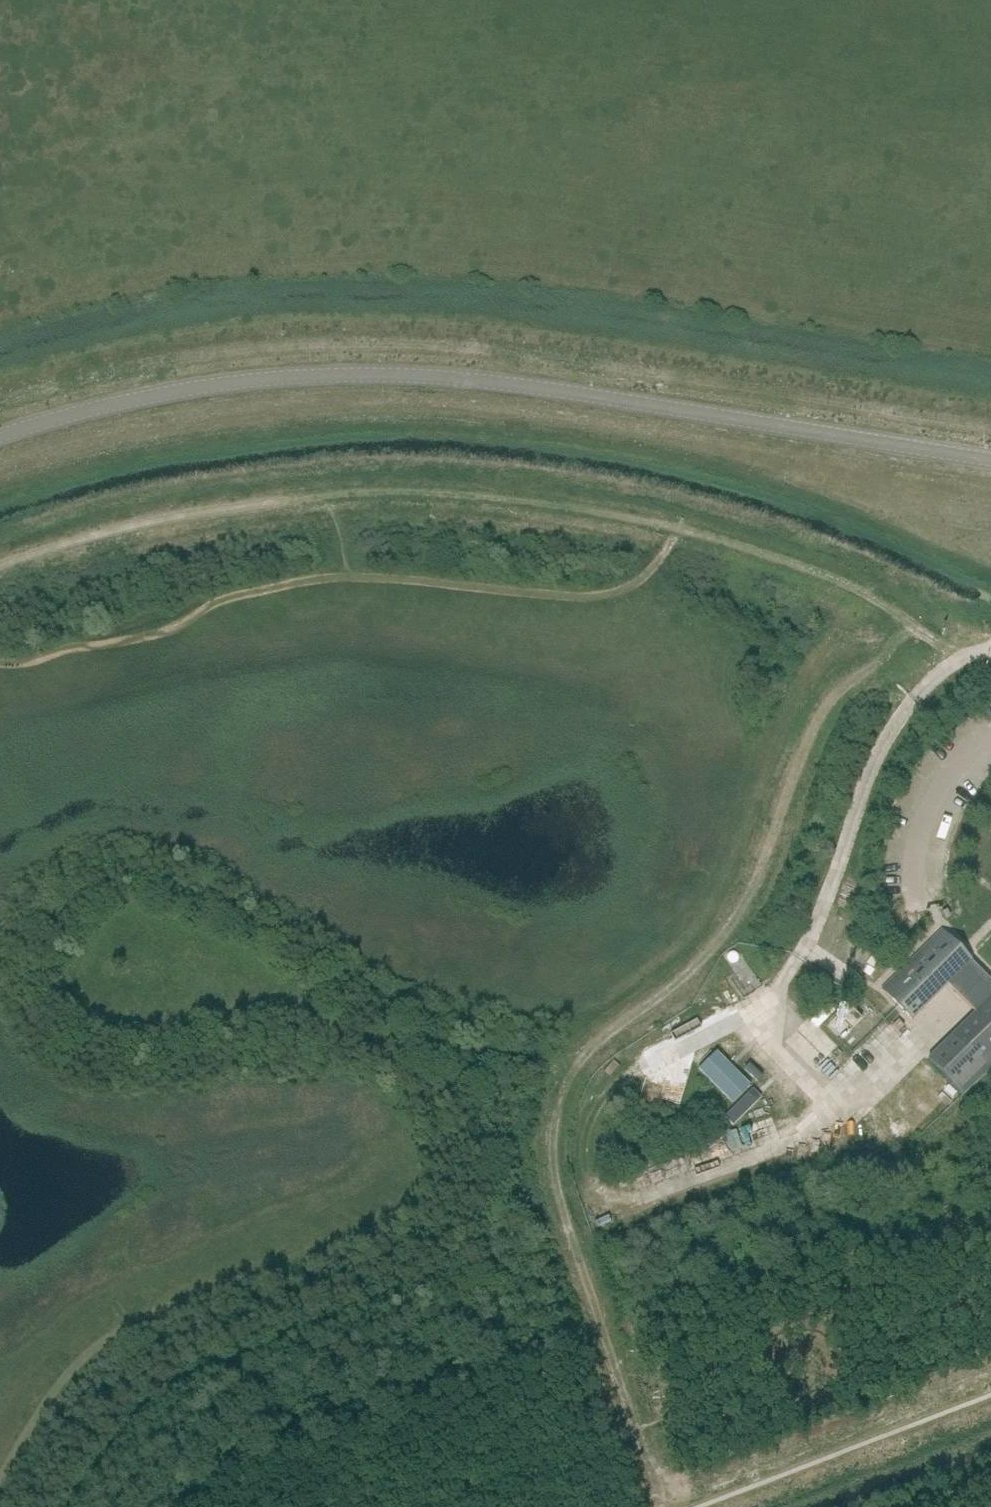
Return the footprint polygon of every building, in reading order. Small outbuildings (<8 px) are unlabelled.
[(941,929),(882,988),(912,1018),(924,1006),(947,983),(971,959),(941,929)] [(930,1058),(966,1093),(990,1068),(990,980),(971,959),(947,983),(975,1012),(930,1058)] [(847,1003),(838,1012),(852,1026),(861,1018),(847,1003)] [(712,1070),(716,1079),(738,1069),(734,1060),(712,1070)] [(921,1065),(903,1082),(937,1116),(954,1099),(921,1065)] [(744,1071),(721,1082),(740,1121),(751,1115),(743,1098),(755,1092),(744,1071)]
